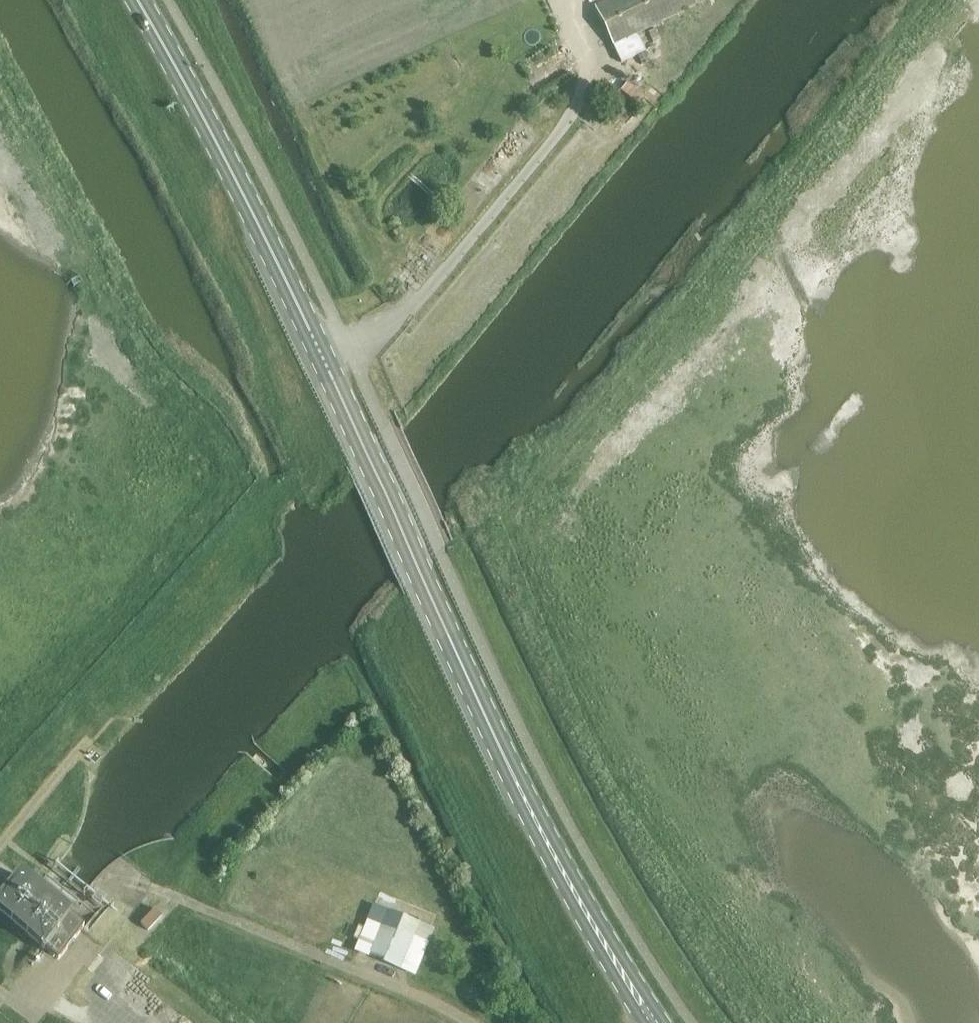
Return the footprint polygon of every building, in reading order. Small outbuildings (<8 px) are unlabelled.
[(594,9),(621,64),(644,53),(636,36),(695,8),(692,0),(613,0),(594,9)] [(549,73),(571,62),(564,50),(543,62),(549,73)] [(82,926),(21,876),(0,901),(0,912),(42,946),(39,949),(53,961),(56,958),(65,946),(68,949),(77,938),(74,935),(82,926)] [(355,949),(412,973),(430,929),(373,906),(355,949)] [(140,923),(147,930),(162,916),(154,908),(140,923)]
